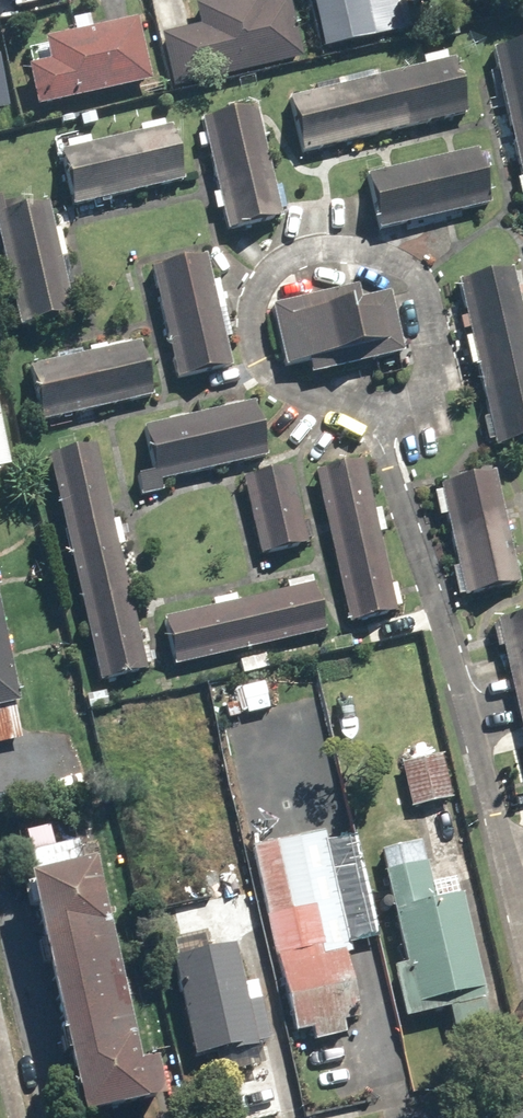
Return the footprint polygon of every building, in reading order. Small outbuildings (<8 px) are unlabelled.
[(269,0),(199,0),(196,1),(201,24),(163,32),(174,85),(301,60),(290,0),(273,0),(269,1),(269,0)] [(324,47),(414,29),(408,0),(314,0),(324,47)] [(491,48),(522,182),(522,41),(491,48)] [(453,57),(288,96),(301,152),(466,114),(453,57)] [(257,109),(202,122),(228,229),(282,216),(257,109)] [(173,123),(61,150),(75,206),(186,179),(173,123)] [(481,148),(368,175),(381,230),(494,203),(481,148)] [(0,212),(0,231),(21,324),(75,312),(50,200),(0,212)] [(206,253),(150,266),(176,378),(232,365),(206,253)] [(460,284),(497,446),(522,440),(522,311),(514,272),(460,284)] [(350,285),(270,306),(286,366),(308,360),(313,376),(407,351),(392,295),(356,305),(350,285)] [(146,340),(31,365),(43,420),(158,395),(146,340)] [(256,403),(144,426),(156,480),(267,457),(256,403)] [(12,467),(0,412),(0,469),(12,467)] [(95,447),(49,459),(103,682),(149,671),(95,447)] [(399,609),(364,459),(315,471),(350,621),(399,609)] [(295,464),(241,477),(259,556),(314,544),(295,464)] [(441,489),(435,491),(441,516),(446,515),(458,565),(453,566),(460,596),(522,581),(496,469),(440,483),(441,489)] [(318,580),(166,617),(178,666),(330,629),(318,580)] [(19,702),(0,613),(0,706),(19,702)] [(498,619),(522,726),(522,613),(498,619)] [(0,714),(0,744),(23,739),(17,710),(0,714)] [(412,808),(454,798),(444,754),(402,764),(412,808)] [(347,1033),(344,1021),(363,1016),(348,952),(353,951),(325,830),(253,847),(296,1032),(313,1028),(315,1040),(347,1033)] [(408,963),(395,966),(407,1018),(449,1008),(454,1028),(493,1018),(459,876),(432,882),(422,842),(381,851),(408,963)] [(144,1060),(97,860),(30,875),(86,1115),(170,1096),(161,1056),(144,1060)] [(236,942),(173,957),(197,1061),(261,1047),(260,1044),(273,1040),(263,999),(250,1002),(236,942)]
